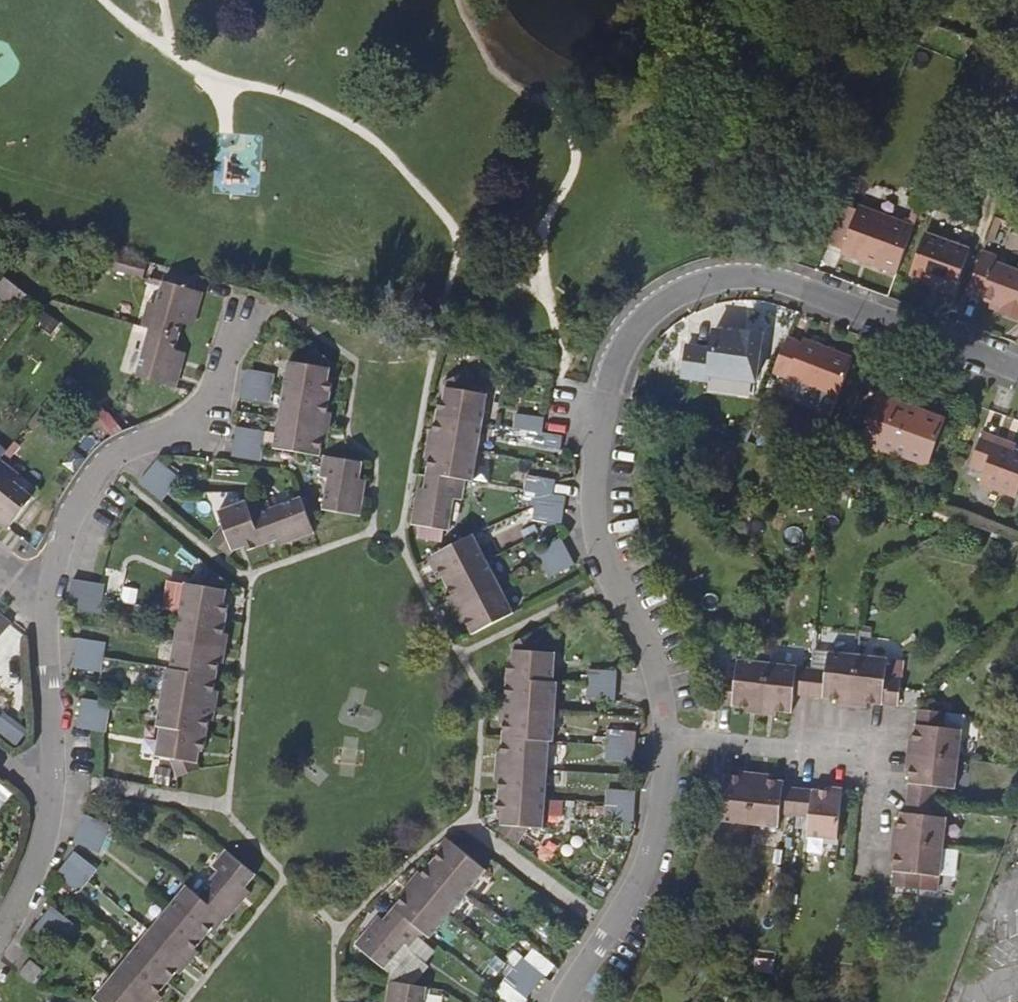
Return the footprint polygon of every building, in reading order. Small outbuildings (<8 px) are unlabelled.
[(899,272),(916,224),(861,204),(844,251),(899,272)] [(1009,213),(999,209),(994,224),(1004,227),(1009,213)] [(940,287),(956,292),(972,248),(927,232),(913,272),(941,283),(940,287)] [(970,290),(1006,303),(1003,310),(1017,315),(1017,266),(997,259),(1000,252),(985,247),(970,290)] [(146,262),(116,253),(112,269),(142,277),(146,262)] [(8,278),(0,288),(0,293),(19,308),(30,295),(8,278)] [(194,325),(203,290),(163,279),(161,287),(158,300),(148,298),(141,324),(150,326),(181,335),(184,323),(194,325)] [(151,285),(148,298),(158,300),(161,287),(151,285)] [(177,349),(181,335),(150,326),(138,375),(178,386),(187,352),(177,349)] [(687,351),(682,381),(711,385),(711,379),(755,385),(763,339),(746,336),(745,340),(716,336),(713,354),(687,351)] [(790,338),(774,374),(839,398),(854,357),(833,349),(831,354),(803,343),(790,338)] [(805,338),(803,343),(831,354),(833,349),(805,338)] [(287,389),(331,397),(333,382),(329,381),(331,366),(292,359),(287,389)] [(245,371),(243,382),(272,387),(275,372),(247,368),(245,371)] [(243,382),(241,398),(270,402),(272,387),(243,382)] [(441,399),(438,415),(482,422),(488,391),(446,384),(444,400),(441,399)] [(329,410),(331,397),(287,389),(281,419),(331,427),(334,411),(329,410)] [(884,396),(866,444),(928,467),(946,419),(884,396)] [(544,432),(546,419),(516,413),(513,428),(533,431),(544,432)] [(482,422),(438,415),(436,428),(430,428),(428,442),(476,450),(482,422)] [(276,445),(321,453),(323,440),(328,441),(331,427),(281,419),(276,445)] [(237,423),(235,438),(263,443),(265,427),(237,423)] [(562,436),(544,432),(533,431),(531,445),(560,450),(562,436)] [(235,438),(232,453),(260,457),(263,443),(235,438)] [(982,484),(1017,496),(1017,457),(996,449),(998,443),(983,438),(971,472),(985,477),(982,484)] [(431,459),(429,471),(467,477),(471,478),(476,450),(428,442),(424,458),(431,459)] [(363,460),(327,454),(324,474),(333,476),(327,508),(359,514),(366,477),(361,476),(363,460)] [(0,459),(0,468),(13,479),(20,470),(2,456),(0,459)] [(173,488),(177,483),(182,477),(158,459),(150,469),(173,488)] [(34,496),(13,479),(0,468),(0,519),(10,526),(34,496)] [(140,481),(163,500),(173,488),(150,469),(140,481)] [(419,486),(412,523),(449,530),(456,494),(464,495),(467,477),(429,471),(426,488),(419,486)] [(524,487),(537,489),(553,492),(555,476),(526,471),(524,487)] [(534,504),(563,509),(566,494),(553,492),(537,489),(534,504)] [(314,532),(307,514),(301,497),(272,507),(269,500),(251,506),(264,543),(279,538),(282,544),(314,532)] [(248,548),(264,543),(251,506),(248,499),(220,509),(234,549),(247,545),(248,548)] [(563,509),(534,504),(531,521),(555,525),(561,526),(563,509)] [(439,569),(445,580),(485,560),(472,535),(430,557),(429,557),(435,571),(439,569)] [(542,565),(569,552),(563,538),(535,552),(542,565)] [(569,552),(542,565),(548,578),(575,565),(569,552)] [(447,595),(454,609),(498,587),(485,560),(445,580),(451,592),(447,595)] [(233,583),(215,567),(200,584),(228,589),(233,583)] [(72,577),(70,590),(98,596),(101,582),(96,581),(72,577)] [(226,603),(228,589),(200,584),(189,582),(184,611),(226,619),(229,603),(226,603)] [(498,587),(454,609),(461,622),(467,620),(474,632),(511,613),(498,587)] [(69,600),(69,605),(96,609),(98,596),(70,590),(69,600)] [(226,619),(184,611),(179,640),(218,647),(220,632),(225,633),(226,619)] [(13,623),(0,612),(0,639),(13,623)] [(511,642),(515,648),(541,650),(532,631),(511,642)] [(74,651),(103,656),(106,641),(76,635),(74,651)] [(174,668),(217,676),(219,661),(216,660),(218,647),(179,640),(174,668)] [(509,662),(509,678),(555,682),(557,651),(541,650),(515,648),(514,662),(509,662)] [(103,656),(74,651),(71,665),(100,671),(103,656)] [(840,702),(855,703),(859,653),(830,651),(828,669),(814,668),(812,693),(840,697),(840,702)] [(870,700),(901,704),(903,676),(888,675),(889,656),(859,653),(855,703),(869,705),(870,700)] [(749,710),(764,712),(769,663),(740,660),(738,676),(722,675),(719,702),(749,705),(749,710)] [(796,691),(812,693),(814,668),(769,663),(764,712),(778,713),(779,708),(794,710),(796,691)] [(163,697),(208,705),(211,689),(214,690),(217,676),(174,668),(168,667),(163,697)] [(595,685),(624,687),(625,673),(596,671),(595,685)] [(559,682),(555,682),(509,678),(508,692),(503,691),(502,707),(557,712),(559,682)] [(624,687),(595,685),(594,700),(623,702),(624,687)] [(80,711),(108,716),(110,701),(83,696),(80,711)] [(159,724),(164,726),(207,733),(210,718),(206,717),(208,705),(163,697),(159,724)] [(905,737),(903,752),(954,758),(958,729),(940,727),(941,708),(916,706),(913,737),(905,737)] [(505,722),(504,736),(550,740),(555,740),(557,712),(502,707),(501,721),(505,722)] [(78,725),(97,729),(105,731),(108,716),(80,711),(78,725)] [(205,748),(207,733),(164,726),(159,753),(172,756),(199,760),(201,747),(205,748)] [(607,745),(636,747),(637,732),(608,731),(607,745)] [(498,749),(498,765),(548,769),(550,740),(504,736),(504,750),(498,749)] [(636,747),(607,745),(606,760),(635,762),(636,747)] [(908,767),(904,797),(932,800),(934,786),(951,788),(954,758),(903,752),(902,766),(908,767)] [(201,767),(199,760),(172,756),(181,775),(201,767)] [(710,767),(707,795),(723,797),(721,812),(750,815),(755,765),(741,764),(740,771),(710,767)] [(501,793),(546,797),(548,769),(498,765),(497,780),(502,780),(501,793)] [(770,767),(755,765),(750,815),(779,819),(780,812),(794,814),(797,787),(783,785),(784,775),(770,773),(770,767)] [(0,781),(0,809),(14,792),(0,781)] [(827,790),(797,787),(794,814),(810,816),(808,833),(838,836),(843,787),(827,785),(827,790)] [(608,802),(637,804),(638,788),(610,786),(608,802)] [(504,808),(503,823),(527,826),(543,827),(546,797),(501,793),(500,808),(504,808)] [(888,824),(886,841),(936,846),(940,816),(931,816),(932,800),(904,797),(902,812),(895,811),(893,824),(888,824)] [(637,804),(608,802),(608,817),(636,818),(637,804)] [(107,816),(80,812),(77,828),(105,832),(107,816)] [(783,813),(782,823),(808,826),(809,816),(783,813)] [(498,829),(518,841),(527,826),(503,823),(498,829)] [(443,851),(433,863),(468,891),(487,867),(452,840),(448,836),(439,847),(443,851)] [(838,848),(839,837),(811,836),(811,846),(838,848)] [(890,855),(886,883),(914,887),(915,873),(933,875),(936,846),(886,841),(885,854),(890,855)] [(943,871),(958,873),(962,848),(947,845),(943,871)] [(201,893),(229,915),(230,916),(252,889),(247,884),(257,873),(227,848),(213,866),(219,871),(201,893)] [(67,862),(89,880),(98,869),(76,851),(67,862)] [(89,880),(67,862),(58,873),(79,891),(89,880)] [(421,869),(410,882),(450,914),(468,891),(433,863),(426,873),(421,869)] [(406,895),(397,907),(424,930),(432,936),(450,914),(410,882),(403,892),(406,895)] [(170,909),(204,937),(215,924),(219,927),(229,915),(201,893),(190,884),(170,909)] [(42,916),(66,935),(74,924),(51,905),(42,916)] [(424,930),(397,907),(386,919),(382,916),(359,943),(385,965),(405,941),(411,945),(424,930)] [(152,931),(191,962),(201,950),(197,946),(204,937),(170,909),(152,931)] [(34,926),(48,938),(57,945),(66,935),(42,916),(34,926)] [(134,954),(168,981),(178,969),(182,972),(191,962),(152,931),(134,954)] [(168,981),(134,954),(116,976),(148,1001),(159,1001),(165,995),(161,991),(168,981)] [(518,968),(541,987),(551,974),(528,956),(518,968)] [(46,968),(32,957),(21,971),(35,982),(46,968)] [(541,987),(518,968),(508,980),(532,999),(541,987)] [(116,976),(99,997),(105,1001),(148,1001),(116,976)] [(400,1001),(429,1001),(431,986),(405,982),(398,980),(395,997),(400,997),(400,1001)]
